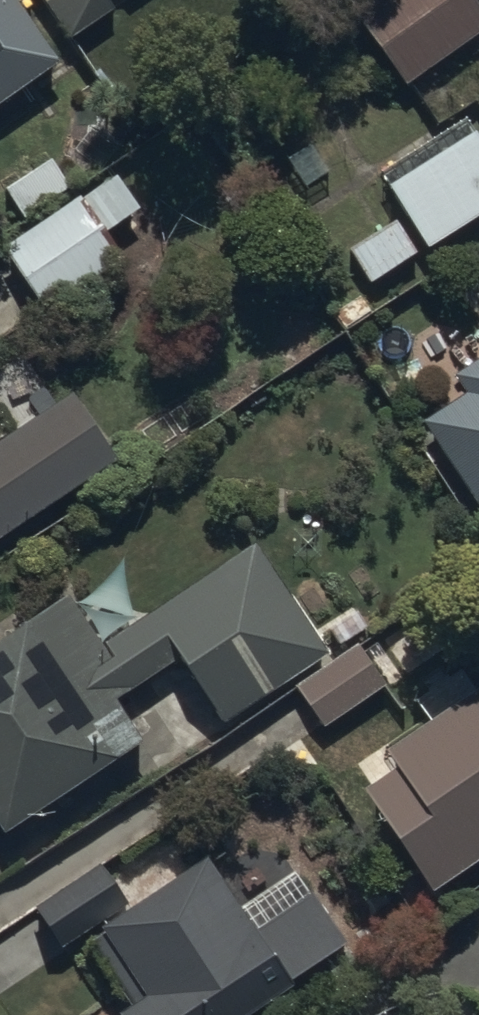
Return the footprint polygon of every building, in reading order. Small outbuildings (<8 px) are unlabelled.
[(62,64),(16,0),(0,0),(0,109),(62,64)] [(75,41),(114,12),(105,0),(44,0),(75,41)] [(406,86),(478,35),(478,7),(474,0),(373,0),(355,13),(406,86)] [(382,174),(430,251),(478,221),(478,140),(467,121),(382,174)] [(49,158),(2,190),(23,222),(71,190),(49,158)] [(81,199),(3,252),(46,315),(120,265),(102,239),(137,216),(114,182),(84,203),(81,199)] [(396,220),(349,251),(370,284),(417,254),(396,220)] [(457,382),(466,395),(422,425),(478,509),(478,367),(457,382)] [(119,466),(74,399),(0,448),(0,545),(119,466)] [(328,660),(254,548),(105,648),(73,600),(0,649),(0,832),(6,841),(147,748),(118,705),(183,661),(227,727),(328,660)] [(360,648),(297,690),(324,730),(338,721),(353,743),(368,732),(355,712),(388,689),(360,648)] [(434,729),(427,718),(389,744),(395,752),(388,757),(399,774),(366,796),(435,897),(478,868),(478,699),(434,729)] [(295,991),(292,986),(348,949),(315,898),(258,935),(212,866),(105,936),(147,1001),(126,1014),(260,1014),(295,991)] [(101,868),(37,913),(63,952),(128,908),(101,868)]
